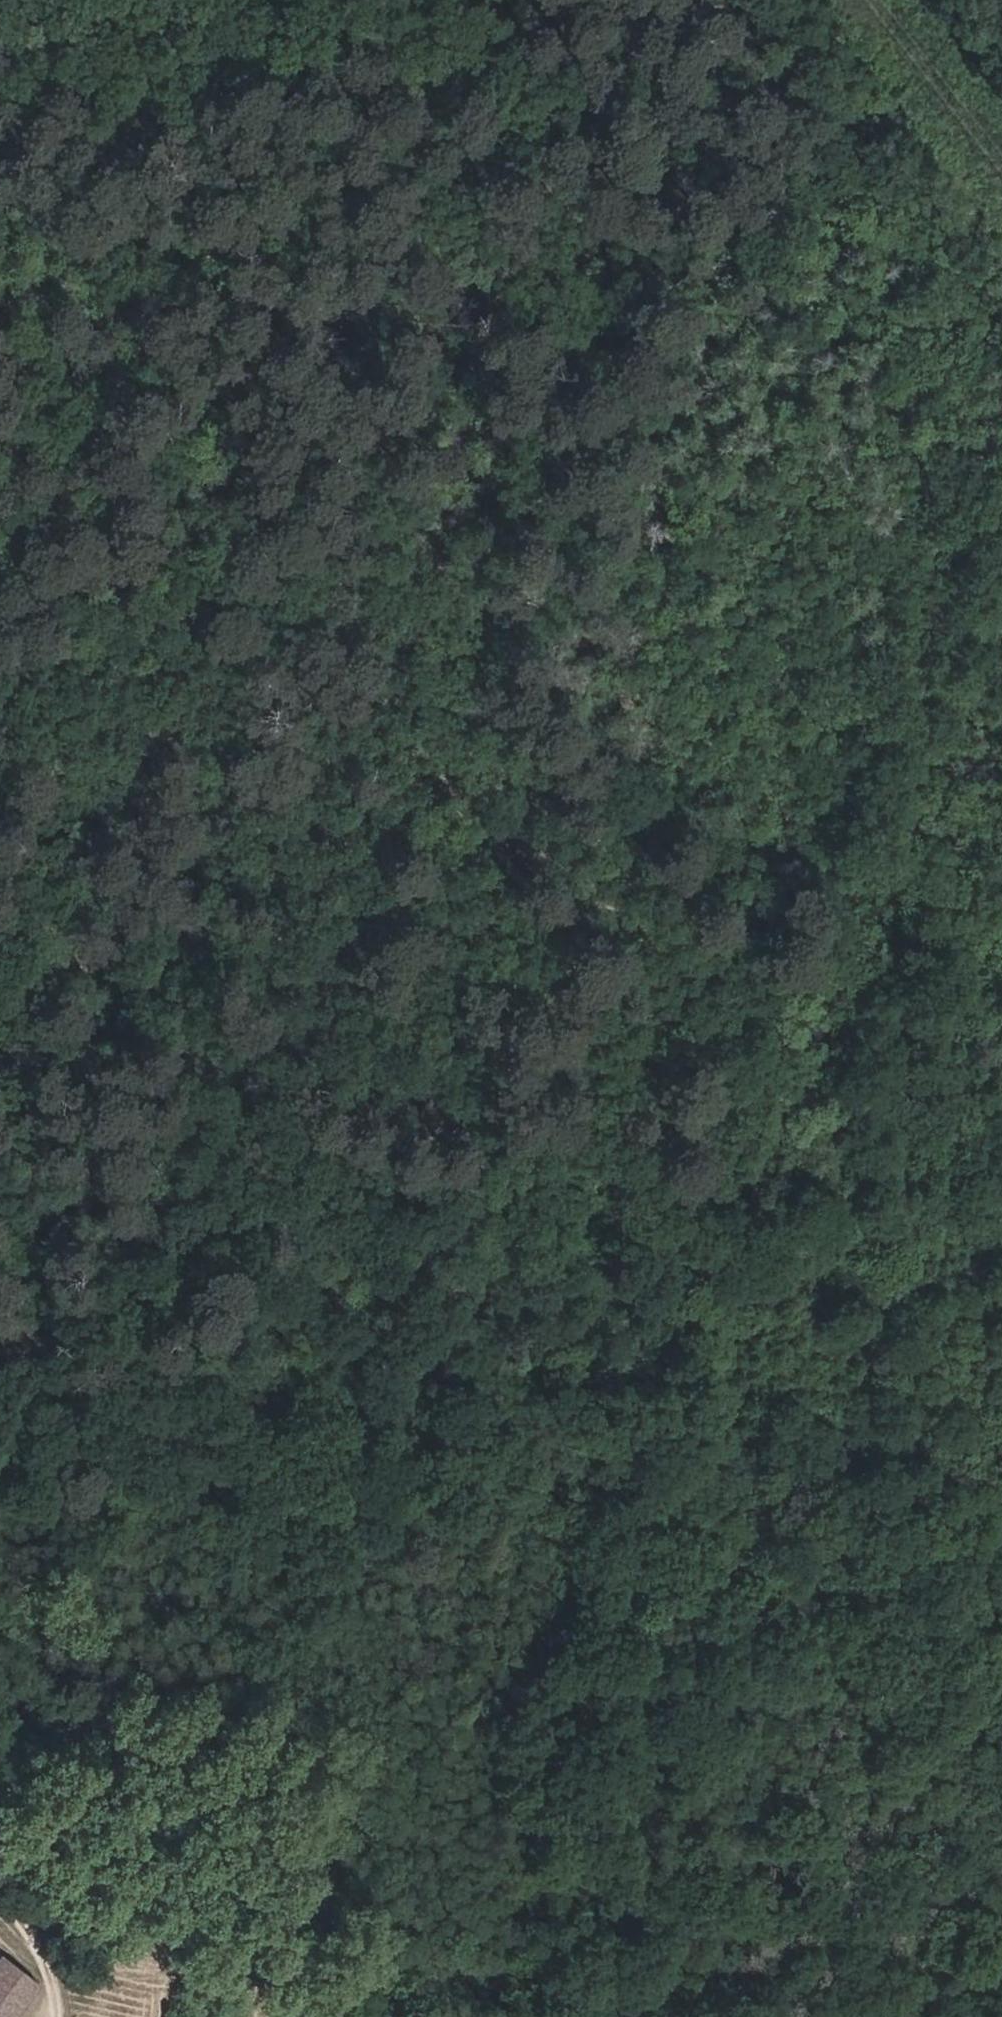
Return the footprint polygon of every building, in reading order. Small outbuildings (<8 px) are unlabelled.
[(13,2015),(38,1985),(0,1955),(0,2016),(11,2016),(13,2015)]
